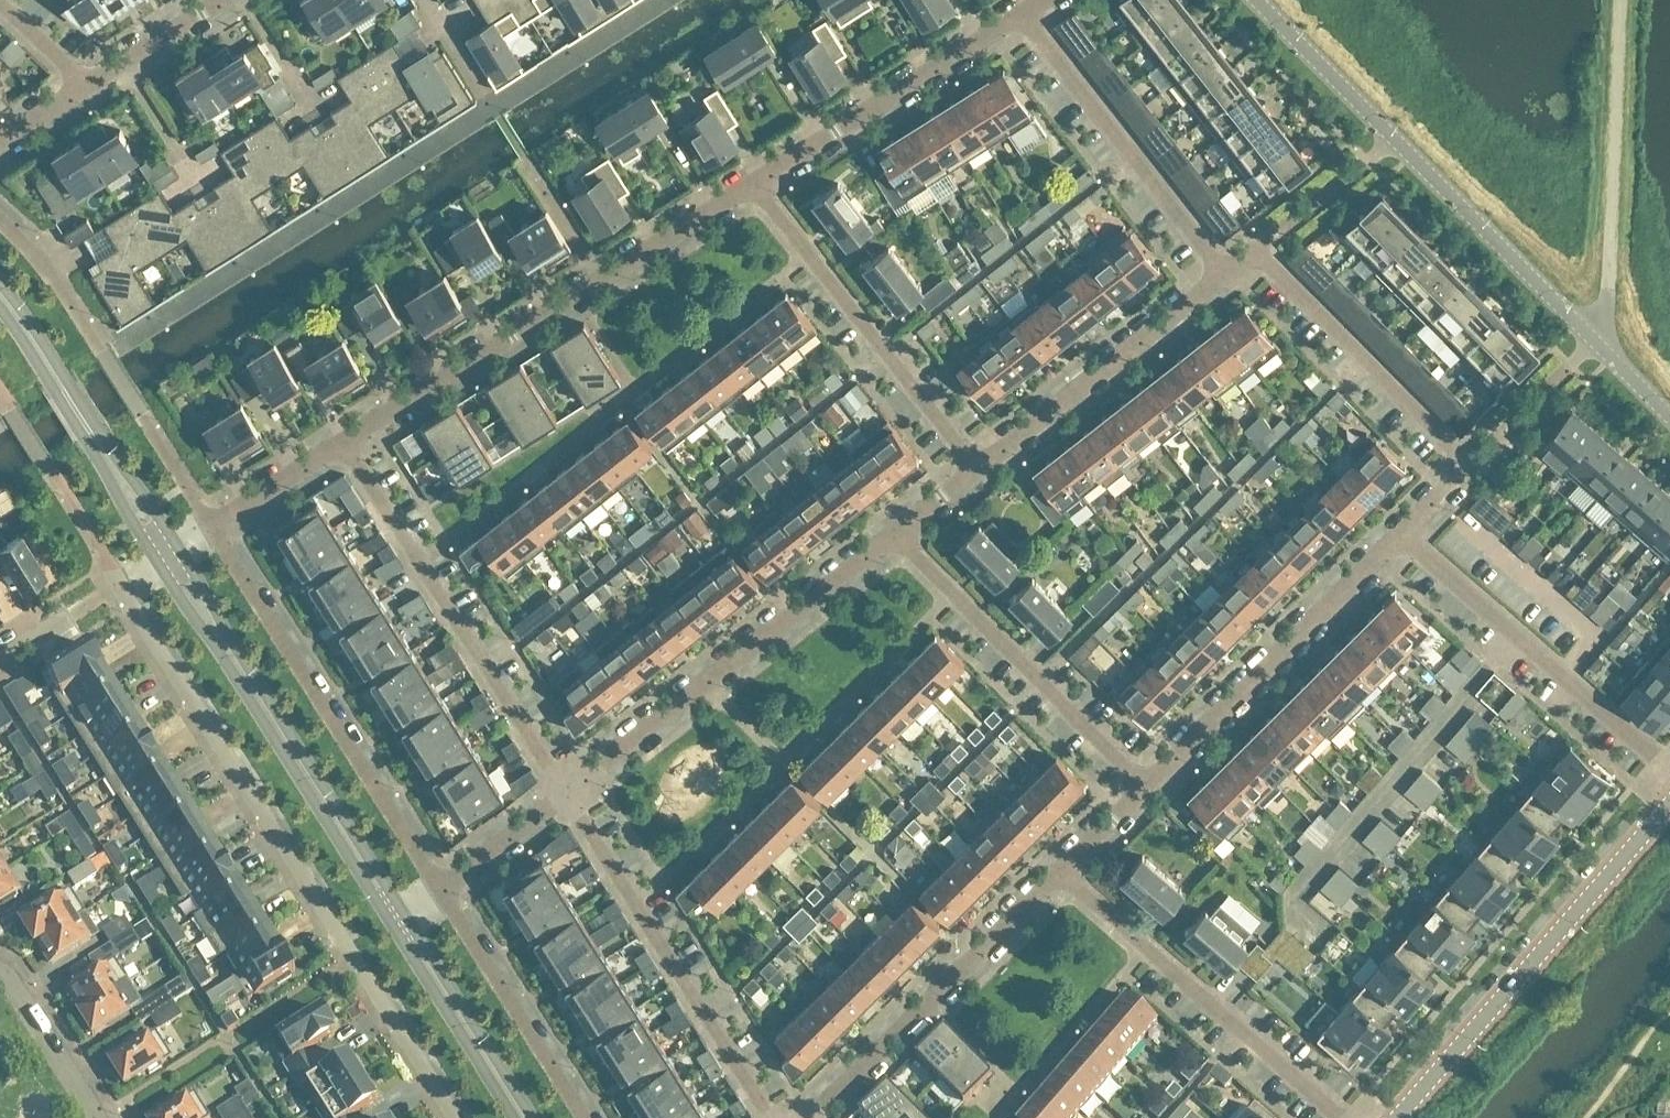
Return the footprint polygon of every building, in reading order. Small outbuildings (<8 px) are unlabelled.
[(104,0),(74,0),(64,7),(68,11),(86,28),(112,12),(104,0)] [(112,12),(130,0),(104,0),(112,12)] [(339,0),(306,0),(307,3),(308,3),(311,9),(305,13),(305,12),(300,16),(315,39),(326,32),(328,36),(352,21),(339,0)] [(376,0),(339,0),(352,21),(376,6),(373,2),(376,0)] [(519,0),(505,0),(511,10),(465,39),(496,87),(495,88),(496,89),(537,63),(536,62),(523,70),(502,36),(531,18),(519,0)] [(531,18),(560,0),(519,0),(531,18)] [(608,18),(597,0),(560,0),(581,33),(568,42),(569,43),(608,18)] [(608,18),(636,0),(597,0),(608,18)] [(840,26),(873,5),(870,0),(824,0),(840,26)] [(924,26),(953,8),(948,0),(908,0),(924,26)] [(1162,0),(1109,0),(1130,26),(1162,0)] [(1189,10),(1181,0),(1162,0),(1130,26),(1144,45),(1189,10)] [(422,24),(411,8),(389,22),(399,38),(422,24)] [(1159,63),(1203,28),(1189,10),(1144,45),(1159,63)] [(1065,39),(1082,25),(1072,13),(1053,25),(1065,39)] [(834,61),(846,53),(847,53),(826,19),(824,20),(822,16),(809,24),(812,28),(819,39),(792,56),(816,95),(845,77),(834,61)] [(725,83),(775,51),(757,23),(707,54),(725,83)] [(1174,82),(1218,47),(1203,28),(1159,63),(1174,82)] [(27,50),(13,37),(0,52),(0,56),(11,66),(27,50)] [(275,80),(268,68),(271,66),(273,65),(258,42),(239,54),(234,58),(230,52),(226,46),(209,57),(234,96),(260,79),(264,85),(263,85),(264,87),(275,80)] [(474,101),(443,52),(433,58),(428,52),(429,52),(428,50),(407,63),(393,42),(366,59),(396,107),(421,91),(441,123),(476,101),(476,100),(474,101)] [(1188,101),(1233,66),(1218,47),(1174,82),(1188,101)] [(234,96),(209,57),(179,76),(183,82),(187,88),(181,92),(180,91),(175,95),(190,118),(201,111),(204,115),(234,96)] [(390,156),(370,123),(396,107),(366,59),(337,77),(351,99),(330,112),(331,114),(331,113),(336,120),(326,126),(358,176),(390,156)] [(1099,80),(1115,67),(1110,61),(1094,73),(1099,80)] [(1203,119),(1247,84),(1233,66),(1188,101),(1203,119)] [(318,89),(338,77),(332,67),(312,80),(318,89)] [(1105,87),(1120,74),(1115,67),(1099,80),(1105,87)] [(1034,117),(999,73),(979,86),(1009,134),(1034,117)] [(1218,138),(1262,103),(1247,84),(1203,119),(1218,138)] [(1009,134),(979,86),(958,99),(988,146),(1009,134)] [(2,90),(2,89),(0,87),(0,108),(12,100),(12,99),(2,90)] [(726,129),(738,122),(717,88),(703,97),(711,108),(683,125),(707,163),(736,146),(726,129)] [(634,141),(667,120),(649,91),(598,123),(623,163),(641,152),(634,141)] [(276,116),(296,103),(289,94),(270,106),(276,116)] [(1129,117),(1145,105),(1139,98),(1123,110),(1129,117)] [(988,146),(958,99),(938,112),(968,159),(988,146)] [(1232,157),(1277,122),(1262,103),(1218,138),(1232,157)] [(1134,124),(1150,112),(1145,105),(1129,117),(1134,124)] [(968,159),(938,112),(918,124),(948,172),(968,159)] [(358,176),(326,126),(316,133),(312,126),(311,124),(290,137),(276,116),(248,133),(279,181),(304,165),(325,197),(358,176)] [(1247,175),(1291,140),(1277,122),(1232,157),(1247,175)] [(948,172),(918,124),(897,137),(928,185),(948,172)] [(124,160),(135,153),(130,146),(130,145),(120,130),(114,133),(115,133),(109,137),(105,131),(101,125),(78,140),(103,179),(126,164),(124,160)] [(1184,144),(1192,155),(1212,142),(1204,131),(1184,144)] [(274,230),(253,197),(279,181),(248,133),(220,151),(234,173),(213,186),(214,187),(215,187),(219,194),(209,200),(241,251),(274,230)] [(1158,155),(1174,142),(1168,135),(1153,148),(1158,155)] [(928,185),(897,137),(877,150),(907,198),(928,185)] [(103,179),(78,140),(54,155),(58,161),(62,166),(51,174),(65,197),(77,190),(79,194),(103,179)] [(1270,190),(1307,160),(1291,140),(1247,175),(1248,176),(1255,171),(1270,190)] [(201,163),(221,151),(215,141),(195,154),(201,163)] [(1163,162),(1179,149),(1174,142),(1158,155),(1163,162)] [(599,232),(627,214),(617,198),(629,190),(608,157),(580,175),(587,186),(575,194),(599,232)] [(159,190),(179,177),(173,168),(153,180),(159,190)] [(1081,190),(1096,178),(1094,175),(1088,168),(1073,180),(1080,189),(1081,190)] [(908,200),(888,169),(875,177),(894,208),(895,208),(893,204),(904,196),(907,200),(908,200)] [(1187,192),(1203,180),(1198,173),(1182,185),(1187,192)] [(1062,189),(1050,199),(1056,209),(1069,199),(1081,190),(1080,189),(1073,180),(1062,189)] [(1193,199),(1209,186),(1203,180),(1187,192),(1193,199)] [(871,225),(838,183),(815,201),(848,243),(854,238),(861,246),(885,227),(878,219),(871,225)] [(1096,204),(1108,194),(1102,187),(1101,185),(1089,194),(1096,204)] [(241,251),(209,200),(199,206),(195,200),(194,198),(173,211),(160,190),(131,207),(161,255),(187,239),(208,271),(241,251)] [(1229,201),(1240,218),(1258,207),(1247,190),(1229,201)] [(1051,213),(1044,204),(1037,195),(1024,205),(1032,214),(1039,223),(1051,213)] [(1360,255),(1400,215),(1383,198),(1360,217),(1353,208),(1328,227),(1336,237),(1346,229),(1365,247),(1359,254),(1360,255)] [(1070,224),(1081,214),(1074,206),(1063,215),(1070,224)] [(83,239),(97,261),(98,261),(102,268),(91,275),(122,324),(117,327),(118,328),(157,304),(136,271),(161,255),(131,207),(95,231),(83,239)] [(571,250),(546,211),(521,227),(524,230),(516,236),(502,213),(488,221),(503,245),(513,239),(527,261),(533,257),(539,253),(542,259),(542,260),(546,266),(571,250)] [(1025,233),(1039,223),(1032,214),(1018,225),(1025,233)] [(502,255),(477,215),(452,231),(454,235),(433,248),(448,272),(464,262),(463,262),(469,258),(473,264),(477,270),(502,255)] [(1223,240),(1240,226),(1231,215),(1214,229),(1223,240)] [(1377,272),(1417,232),(1400,215),(1360,255),(1377,272)] [(83,239),(95,231),(87,219),(64,234),(71,246),(83,239)] [(1056,235),(1049,226),(1037,235),(1044,244),(1056,235)] [(1155,268),(1123,227),(1103,242),(1136,284),(1155,268)] [(1393,288),(1433,248),(1417,232),(1377,272),(1393,288)] [(985,234),(975,242),(981,250),(991,243),(985,234)] [(1000,253),(1013,243),(1006,234),(993,244),(1000,253)] [(1044,244),(1037,235),(1025,244),(1032,253),(1044,244)] [(1136,284),(1103,242),(1085,257),(1117,298),(1136,284)] [(956,243),(941,255),(953,270),(956,274),(968,264),(971,262),(956,243)] [(988,263),(1000,253),(993,244),(981,254),(988,263)] [(1300,273),(1317,256),(1307,245),(1306,245),(1287,260),(1300,273)] [(922,289),(889,247),(865,265),(898,307),(922,289)] [(1410,305),(1450,265),(1433,248),(1393,288),(1410,305)] [(1007,273),(1018,264),(1011,255),(1000,264),(1007,273)] [(1117,298),(1085,257),(1084,258),(1089,265),(1071,279),(1098,313),(1117,298)] [(963,283),(975,273),(968,264),(956,274),(963,283)] [(1007,273),(1000,264),(988,274),(995,282),(1007,273)] [(1426,322),(1466,282),(1450,265),(1410,305),(1426,322)] [(469,315),(444,275),(419,291),(422,295),(400,309),(415,332),(431,322),(436,318),(440,324),(444,330),(469,315)] [(928,310),(957,287),(956,287),(953,289),(944,278),(947,276),(947,275),(918,298),(928,310)] [(1326,299),(1343,282),(1337,276),(1320,293),(1326,299)] [(1098,313),(1071,279),(1053,293),(1080,328),(1098,313)] [(400,319),(376,280),(351,295),(353,299),(332,312),(347,336),(362,326),(368,322),(372,328),(376,334),(400,319)] [(1443,339),(1483,299),(1466,282),(1426,322),(1443,339)] [(969,303),(981,293),(974,285),(962,294),(969,303)] [(817,332),(789,296),(786,292),(785,293),(787,294),(768,309),(792,340),(793,340),(798,346),(817,332)] [(1080,328),(1053,293),(1035,308),(1029,301),(1061,342),(1080,328)] [(969,303),(962,294),(951,303),(958,312),(969,303)] [(1466,349),(1500,316),(1483,299),(1443,339),(1460,356),(1467,350),(1466,349)] [(1061,342),(1029,301),(1010,316),(1042,357),(1061,342)] [(1354,327),(1371,310),(1365,304),(1348,321),(1354,327)] [(792,340),(768,309),(749,324),(774,355),(773,355),(778,362),(798,346),(793,340),(792,340)] [(1272,341),(1241,310),(1222,325),(1256,368),(1279,350),(1272,341)] [(1359,332),(1376,315),(1371,310),(1354,327),(1359,332)] [(1042,357),(1010,316),(1009,317),(1014,324),(997,338),(1024,372),(1042,357)] [(1483,366),(1516,333),(1500,316),(1466,349),(1467,350),(1483,366)] [(937,330),(929,320),(917,329),(919,332),(924,339),(937,330)] [(602,352),(584,323),(550,344),(568,373),(602,352)] [(774,355),(749,324),(731,338),(755,369),(756,369),(761,376),(778,362),(773,355),(774,355)] [(1256,368),(1222,325),(1203,340),(1235,381),(1236,380),(1238,382),(1256,368)] [(1516,368),(1534,350),(1516,333),(1483,366),(1500,384),(1501,384),(1505,389),(1507,390),(1523,374),(1521,373),(1516,368)] [(755,369),(731,338),(712,353),(736,384),(735,385),(741,392),(761,376),(756,369),(755,369)] [(1024,372),(997,338),(978,352),(1005,387),(1024,372)] [(1387,361),(1404,343),(1399,338),(1382,355),(1387,361)] [(367,379),(360,367),(343,339),(318,355),(320,359),(314,363),(300,341),(285,350),(304,380),(314,373),(324,389),(330,386),(329,386),(335,382),(339,388),(343,394),(367,379)] [(1235,381),(1203,340),(1184,355),(1217,396),(1235,381)] [(1393,366),(1410,349),(1404,343),(1387,361),(1393,366)] [(299,383),(274,344),(250,359),(252,363),(231,376),(246,400),(261,390),(267,386),(271,392),(274,398),(299,383)] [(621,381),(602,352),(568,373),(586,402),(621,381)] [(1005,387),(978,352),(958,368),(985,402),(1005,387)] [(736,384),(712,353),(693,368),(717,399),(735,385),(736,384)] [(1217,396),(1184,355),(1166,369),(1198,410),(1199,410),(1194,403),(1210,390),(1216,396),(1217,396)] [(539,392),(528,374),(520,363),(486,385),(504,414),(539,392)] [(717,399),(693,368),(674,383),(704,421),(723,406),(717,399)] [(547,387),(535,369),(528,374),(539,392),(547,387)] [(1198,410),(1166,369),(1147,384),(1179,425),(1198,410)] [(834,370),(822,379),(831,390),(842,381),(834,370)] [(1421,394),(1438,377),(1432,372),(1415,389),(1421,394)] [(1320,396),(1331,385),(1328,382),(1322,376),(1311,387),(1320,396)] [(1426,400),(1443,383),(1438,377),(1421,394),(1426,400)] [(806,392),(814,403),(827,393),(818,382),(806,392)] [(704,421),(674,383),(656,398),(685,435),(704,421)] [(1147,384),(1128,399),(1155,433),(1162,442),(1180,428),(1179,426),(1179,425),(1147,384)] [(558,405),(547,387),(539,392),(550,409),(558,405)] [(850,412),(862,403),(851,388),(839,398),(850,412)] [(1336,409),(1345,400),(1346,399),(1340,393),(1337,391),(1327,401),(1336,409)] [(557,421),(550,409),(539,392),(504,414),(523,443),(557,421)] [(685,435),(656,398),(636,413),(666,451),(685,435)] [(786,406),(795,418),(806,410),(796,398),(786,406)] [(1155,433),(1128,399),(1109,413),(1137,448),(1155,433)] [(266,443),(241,403),(217,419),(219,423),(198,436),(212,460),(234,446),(241,458),(266,443)] [(475,432),(464,415),(457,403),(423,425),(441,454),(475,432)] [(820,413),(833,429),(845,419),(833,403),(820,413)] [(1461,435),(1478,418),(1468,408),(1451,425),(1461,435)] [(483,427),(472,410),(464,415),(475,432),(483,427)] [(1540,448),(1561,467),(1593,429),(1572,411),(1540,448)] [(1143,456),(1137,448),(1109,413),(1091,428),(1118,463),(1125,471),(1131,479),(1138,474),(1131,465),(1143,456)] [(787,425),(779,414),(768,423),(776,433),(787,425)] [(1280,436),(1290,425),(1282,417),(1271,428),(1280,436)] [(812,419),(801,428),(807,435),(818,427),(812,419)] [(652,450),(628,420),(608,435),(633,465),(652,450)] [(917,458),(887,421),(869,435),(874,442),(873,443),(898,474),(916,459),(918,461),(918,460),(917,458)] [(1304,439),(1314,430),(1306,422),(1296,431),(1304,439)] [(765,425),(754,434),(762,444),(773,436),(765,425)] [(494,445),(483,427),(475,432),(486,450),(494,445)] [(1118,463),(1091,428),(1072,443),(1099,477),(1106,486),(1125,471),(1118,463)] [(1261,438),(1269,446),(1280,436),(1271,428),(1261,438)] [(1579,482),(1611,445),(1593,429),(1561,467),(1579,482)] [(1295,448),(1304,439),(1296,431),(1287,440),(1295,448)] [(493,461),(486,450),(475,432),(441,454),(459,483),(493,461)] [(800,443),(792,433),(781,442),(782,443),(789,451),(800,443)] [(633,465),(608,435),(590,449),(619,487),(639,472),(633,465)] [(898,474),(873,443),(874,442),(869,435),(848,451),(854,458),(855,458),(879,489),(898,474)] [(412,456),(401,438),(393,443),(395,446),(404,461),(412,456)] [(736,449),(744,459),(755,450),(747,440),(736,449)] [(1402,469),(1374,441),(1356,458),(1384,487),(1402,469)] [(770,466),(777,475),(788,466),(781,457),(789,452),(789,451),(782,443),(774,448),(763,457),(770,466)] [(1099,477),(1072,443),(1054,457),(1081,492),(1099,477)] [(1597,498),(1629,461),(1611,445),(1579,482),(1597,498)] [(619,487),(590,449),(571,464),(601,502),(619,487)] [(1246,469),(1256,459),(1248,451),(1238,461),(1246,469)] [(737,464),(730,454),(720,462),(727,472),(737,464)] [(1280,463),(1272,455),(1262,465),(1270,473),(1280,463)] [(763,472),(770,466),(763,457),(756,463),(745,472),(760,491),(771,482),(763,472)] [(1087,500),(1081,492),(1054,457),(1034,473),(1067,515),(1087,500)] [(855,458),(854,458),(836,472),(860,503),(879,489),(855,458)] [(1384,487),(1356,458),(1339,475),(1367,503),(1384,487)] [(1235,480),(1246,469),(1238,461),(1227,472),(1235,480)] [(1615,513),(1647,476),(1629,461),(1597,498),(1615,513)] [(581,517),(601,502),(571,464),(552,479),(576,510),(581,517)] [(1269,474),(1270,473),(1262,465),(1253,474),(1261,482),(1269,474)] [(713,472),(703,480),(709,487),(719,480),(713,472)] [(860,503),(836,472),(817,487),(842,518),(860,503)] [(330,499),(352,485),(345,474),(322,488),(330,499)] [(1367,503),(1339,475),(1323,491),(1317,485),(1316,486),(1351,520),(1367,503)] [(727,486),(735,496),(747,486),(739,476),(727,486)] [(1632,529),(1665,492),(1647,476),(1615,513),(1632,529)] [(438,497),(427,479),(419,484),(427,497),(430,501),(438,497)] [(576,510),(552,479),(533,494),(558,525),(563,531),(581,517),(576,510)] [(1066,514),(1043,485),(1031,495),(1054,523),(1051,519),(1062,511),(1065,514),(1066,514)] [(1212,503),(1222,493),(1214,485),(1204,495),(1212,503)] [(1351,520),(1316,486),(1300,502),(1334,537),(1351,520)] [(737,500),(726,487),(716,495),(726,509),(737,500)] [(842,518),(817,487),(798,502),(823,533),(842,518)] [(674,496),(683,507),(691,501),(682,489),(674,496)] [(1236,506),(1246,497),(1238,489),(1228,498),(1236,506)] [(1497,503),(1483,491),(1468,507),(1469,508),(1482,519),(1497,503)] [(1669,522),(1669,496),(1665,492),(1632,529),(1650,545),(1669,522)] [(333,526),(317,501),(313,494),(298,504),(302,510),(279,525),(283,530),(278,533),(291,553),(333,526)] [(558,525),(533,494),(515,508),(539,539),(540,539),(558,525)] [(1212,503),(1204,495),(1193,506),(1201,513),(1212,503)] [(1227,516),(1236,506),(1228,498),(1219,508),(1227,516)] [(823,533),(798,502),(781,516),(780,517),(804,548),(823,533)] [(1334,537),(1300,502),(1299,503),(1305,509),(1289,525),(1317,554),(1334,537)] [(373,518),(365,506),(354,513),(361,525),(373,518)] [(673,516),(665,507),(654,516),(662,525),(673,516)] [(539,539),(515,508),(496,523),(520,554),(521,553),(527,560),(545,546),(540,539),(539,539)] [(804,548),(780,517),(781,516),(775,509),(755,525),(760,532),(761,531),(785,562),(804,548)] [(695,537),(709,526),(696,510),(683,520),(695,537)] [(1178,537),(1188,526),(1180,518),(1170,529),(1178,537)] [(1502,519),(1493,529),(1500,535),(1509,525),(1502,519)] [(652,531),(645,522),(634,531),(641,540),(652,531)] [(1650,545),(1668,560),(1669,559),(1669,522),(1650,545)] [(520,554),(496,523),(462,550),(461,548),(460,549),(461,551),(470,565),(487,552),(506,576),(527,560),(521,553),(520,554)] [(1202,540),(1212,531),(1204,523),(1194,532),(1202,540)] [(1011,539),(1003,548),(979,525),(969,535),(964,531),(954,541),(996,583),(1026,554),(1011,539)] [(1317,554),(1289,525),(1273,541),(1267,535),(1266,536),(1300,570),(1317,554)] [(349,551),(333,526),(291,553),(304,573),(304,572),(308,570),(311,574),(349,551)] [(669,551),(683,540),(674,527),(660,538),(669,551)] [(1167,547),(1178,537),(1170,529),(1159,539),(1167,547)] [(381,531),(361,544),(367,554),(388,542),(381,531)] [(761,531),(760,532),(742,547),(766,577),(785,562),(761,531)] [(1193,549),(1202,540),(1194,532),(1185,541),(1193,549)] [(18,533),(5,542),(0,534),(0,565),(6,562),(23,589),(45,575),(18,533)] [(625,534),(614,543),(623,554),(634,545),(625,534)] [(1520,535),(1511,545),(1518,551),(1527,540),(1520,535)] [(1300,570),(1266,536),(1249,553),(1283,587),(1300,570)] [(645,550),(654,562),(667,551),(658,540),(645,550)] [(1134,558),(1145,547),(1137,540),(1126,550),(1134,558)] [(757,584),(733,553),(726,545),(707,560),(738,599),(757,584)] [(1144,568),(1153,559),(1144,549),(1135,559),(1144,568)] [(596,559),(604,569),(616,560),(608,550),(596,559)] [(1124,569),(1134,558),(1126,550),(1116,561),(1124,569)] [(1529,561),(1536,566),(1545,556),(1538,550),(1529,561)] [(322,602),(364,575),(349,551),(311,574),(314,579),(309,582),(322,602)] [(669,553),(657,562),(667,575),(679,566),(669,553)] [(1283,587),(1249,553),(1248,554),(1254,560),(1238,576),(1266,604),(1283,587)] [(404,567),(396,555),(385,562),(374,569),(381,581),(404,567)] [(640,556),(629,564),(636,574),(647,566),(640,556)] [(1169,573),(1178,564),(1170,556),(1161,565),(1169,573)] [(738,599),(707,560),(688,575),(719,614),(738,599)] [(1131,572),(1137,567),(1132,562),(1126,567),(1131,572)] [(1169,573),(1161,565),(1151,575),(1159,583),(1169,573)] [(598,575),(591,566),(580,575),(587,584),(598,575)] [(1547,576),(1554,582),(1563,572),(1556,566),(1547,576)] [(609,578),(617,588),(628,579),(621,569),(609,578)] [(380,600),(364,575),(322,602),(335,622),(339,619),(342,624),(380,600)] [(719,614),(688,575),(669,590),(676,599),(676,598),(701,629),(719,614)] [(1266,604),(1238,576),(1221,593),(1249,621),(1266,604)] [(1094,614),(1119,588),(1116,591),(1106,581),(1109,578),(1108,577),(1083,603),(1094,614)] [(1070,616),(1032,578),(1011,599),(1049,637),(1070,616)] [(558,590),(566,599),(578,589),(571,580),(558,590)] [(1565,592),(1571,598),(1581,587),(1574,581),(1565,592)] [(602,600),(611,593),(604,582),(594,590),(602,600)] [(1649,595),(1656,601),(1665,591),(1658,585),(1649,595)] [(1149,602),(1144,598),(1136,590),(1127,599),(1135,607),(1137,605),(1142,610),(1149,602)] [(427,604),(420,592),(397,606),(405,618),(416,611),(427,604)] [(1249,621),(1221,593),(1204,609),(1232,638),(1249,621)] [(534,608),(510,628),(517,639),(543,618),(559,605),(551,595),(534,608)] [(1647,611),(1656,601),(1649,595),(1641,606),(1647,611)] [(1429,627),(1393,596),(1375,614),(1409,647),(1429,627)] [(1583,607),(1589,613),(1599,603),(1592,597),(1583,607)] [(676,598),(676,599),(658,612),(658,613),(682,644),(701,629),(676,598)] [(582,599),(572,607),(580,618),(591,610),(582,599)] [(1135,607),(1127,599),(1118,608),(1125,616),(1135,607)] [(353,651),(395,624),(380,600),(342,624),(345,628),(340,631),(353,651)] [(435,616),(427,604),(416,611),(424,623),(435,616)] [(682,644),(658,613),(658,612),(653,605),(633,621),(638,628),(639,628),(663,659),(682,644)] [(1232,638),(1204,609),(1187,626),(1215,654),(1232,638)] [(566,612),(554,621),(561,630),(573,621),(566,612)] [(1617,619),(1611,613),(1601,624),(1608,630),(1617,619)] [(1409,647),(1375,614),(1358,630),(1392,664),(1409,647)] [(1627,621),(1618,631),(1625,637),(1634,627),(1627,621)] [(1111,631),(1103,623),(1093,632),(1101,640),(1111,631)] [(411,649),(395,624),(353,651),(366,671),(370,668),(373,673),(411,649)] [(1215,654),(1187,626),(1171,642),(1165,636),(1164,637),(1198,671),(1215,654)] [(560,642),(547,627),(536,635),(549,651),(560,642)] [(663,659),(639,628),(638,628),(620,642),(644,673),(663,659)] [(1392,664),(1358,630),(1341,647),(1375,681),(1392,664)] [(1625,637),(1618,631),(1609,641),(1616,647),(1625,637)] [(964,663),(939,638),(935,634),(934,635),(936,636),(919,653),(947,681),(964,663)] [(1198,671),(1164,637),(1147,653),(1182,688),(1198,671)] [(1649,658),(1669,677),(1669,645),(1664,640),(1649,658)] [(459,653),(451,641),(429,655),(436,667),(447,660),(459,653)] [(1078,665),(1088,655),(1093,650),(1084,641),(1069,656),(1071,658),(1078,665)] [(644,673),(620,642),(601,657),(626,688),(644,673)] [(56,696),(103,666),(90,645),(81,651),(79,647),(65,656),(67,659),(47,672),(60,693),(55,695),(56,696)] [(1461,668),(1471,656),(1461,646),(1450,658),(1461,668)] [(1375,681),(1341,647),(1325,664),(1364,704),(1365,703),(1359,697),(1375,681)] [(384,700),(426,674),(411,649),(373,673),(376,677),(371,680),(384,700)] [(466,665),(459,653),(447,660),(455,672),(466,665)] [(947,681),(919,653),(902,670),(930,697),(947,681)] [(1182,688),(1147,653),(1147,654),(1153,660),(1137,676),(1165,705),(1182,688)] [(1470,676),(1482,662),(1481,661),(1473,654),(1471,656),(1461,668),(1470,676)] [(1598,655),(1589,665),(1596,671),(1605,660),(1598,655)] [(626,688),(601,657),(584,671),(583,672),(607,703),(626,688)] [(1633,676),(1669,708),(1669,677),(1649,658),(1633,675),(1633,676)] [(607,703),(583,672),(584,671),(578,664),(558,680),(577,704),(564,714),(574,729),(575,731),(576,730),(575,728),(607,703)] [(1364,704),(1325,664),(1308,681),(1347,721),(1364,704)] [(69,716),(115,687),(103,668),(104,667),(103,666),(56,696),(69,716)] [(930,697),(902,670),(885,686),(913,714),(930,697)] [(442,698),(426,674),(384,700),(397,720),(401,717),(404,722),(442,698)] [(1165,705),(1137,676),(1119,694),(1147,722),(1165,705)] [(1669,708),(1633,676),(1617,694),(1654,727),(1669,708)] [(1347,721),(1308,681),(1291,697),(1330,738),(1347,721)] [(1490,693),(1497,685),(1493,681),(1486,689),(1490,693)] [(33,710),(16,683),(16,682),(3,690),(21,719),(33,710)] [(913,714),(885,686),(868,703),(896,731),(913,714)] [(81,736),(128,707),(115,687),(69,716),(81,736)] [(478,709),(490,702),(482,690),(471,698),(478,709)] [(1517,711),(1526,701),(1527,700),(1516,691),(1497,712),(1498,712),(1508,721),(1517,711)] [(1446,703),(1434,692),(1426,701),(1439,712),(1446,703)] [(1330,738),(1291,697),(1274,714),(1307,748),(1323,732),(1330,738)] [(415,749),(457,723),(442,698),(404,722),(407,726),(403,729),(415,749)] [(1439,712),(1426,701),(1419,709),(1431,720),(1439,712)] [(0,702),(0,731),(0,732),(13,723),(0,702)] [(497,714),(490,702),(478,709),(486,721),(497,714)] [(896,731),(868,703),(851,720),(879,748),(896,731)] [(94,756),(140,727),(128,707),(81,736),(94,756)] [(992,727),(1002,717),(994,709),(984,718),(992,727)] [(1517,711),(1508,721),(1517,728),(1525,719),(1517,711)] [(1307,748),(1274,714),(1257,731),(1290,765),(1307,748)] [(879,748),(851,720),(834,737),(862,765),(879,748)] [(44,732),(37,721),(26,728),(33,739),(44,732)] [(1484,740),(1464,723),(1464,722),(1455,733),(1475,751),(1484,740)] [(473,747),(457,723),(415,749),(428,769),(432,767),(435,771),(473,747)] [(1007,741),(1017,732),(1008,723),(998,733),(1007,741)] [(977,726),(967,735),(975,744),(985,734),(977,726)] [(107,777),(153,747),(140,727),(94,756),(107,777)] [(1407,748),(1415,739),(1402,728),(1395,737),(1407,748)] [(1290,765),(1257,731),(1240,748),(1280,788),(1280,787),(1274,781),(1290,765)] [(51,743),(44,732),(33,739),(40,750),(51,743)] [(26,744),(19,733),(8,739),(15,751),(26,744)] [(1475,751),(1455,733),(1446,743),(1466,761),(1475,751)] [(862,765),(834,737),(818,754),(845,782),(862,765)] [(1407,748),(1395,737),(1387,745),(1400,756),(1407,748)] [(521,751),(513,739),(502,746),(509,758),(521,751)] [(990,758),(1000,749),(991,740),(982,750),(990,758)] [(1608,780),(1562,740),(1540,765),(1586,805),(1608,780)] [(958,760),(968,751),(960,742),(950,752),(958,760)] [(33,755),(26,744),(15,751),(22,762),(33,755)] [(120,797),(166,767),(153,747),(107,777),(120,797)] [(447,798),(489,772),(473,747),(435,771),(438,776),(434,778),(446,799),(447,798)] [(1280,788),(1240,748),(1223,764),(1263,805),(1280,788)] [(845,782),(818,754),(800,771),(828,799),(845,782)] [(973,775),(983,765),(974,757),(965,767),(973,775)] [(1083,784),(1056,757),(1039,774),(1067,802),(1083,785),(1085,787),(1086,786),(1083,784)] [(942,777),(951,767),(943,759),(933,769),(942,777)] [(70,772),(63,761),(52,768),(59,779),(70,772)] [(94,764),(75,772),(82,788),(101,780),(94,764)] [(1263,805),(1223,764),(1206,781),(1246,821),(1247,820),(1241,814),(1256,799),(1262,805),(1263,805)] [(1383,775),(1371,764),(1364,773),(1376,784),(1383,775)] [(980,779),(989,771),(983,765),(974,774),(980,779)] [(1586,805),(1540,765),(1519,789),(1558,823),(1565,815),(1572,821),(1586,805)] [(132,817),(179,787),(166,767),(120,797),(132,817)] [(494,814),(518,795),(538,779),(531,768),(509,782),(499,788),(489,772),(447,798),(460,818),(463,816),(467,821),(490,806),(494,814)] [(1443,788),(1423,770),(1422,770),(1413,781),(1434,799),(1443,788)] [(77,783),(70,772),(59,779),(66,790),(77,783)] [(52,784),(44,773),(33,780),(40,791),(52,784)] [(1376,784),(1364,773),(1356,781),(1369,792),(1376,784)] [(956,792),(966,782),(958,774),(948,783),(956,792)] [(1067,802),(1039,774),(1022,791),(1050,819),(1067,802)] [(820,807),(792,779),(775,796),(803,824),(820,807)] [(928,797),(938,787),(929,779),(920,789),(928,797)] [(33,780),(22,787),(29,799),(40,791),(33,780)] [(1246,821),(1206,781),(1188,799),(1228,839),(1246,821)] [(1425,809),(1434,799),(1413,781),(1404,791),(1425,809)] [(40,791),(47,802),(58,795),(52,784),(40,791)] [(108,784),(87,797),(96,810),(116,797),(108,784)] [(145,837),(191,808),(179,787),(132,817),(145,837)] [(946,795),(938,787),(928,797),(936,805),(946,795)] [(918,807),(928,797),(920,789),(910,798),(918,807)] [(1558,823),(1519,789),(1519,790),(1525,796),(1505,819),(1544,853),(1558,837),(1551,831),(1558,823)] [(1050,819),(1022,791),(1005,807),(1033,835),(1050,819)] [(803,824),(775,796),(758,813),(786,841),(803,824)] [(926,815),(936,805),(928,797),(918,807),(926,815)] [(1352,811),(1340,800),(1332,809),(1345,820),(1352,811)] [(95,812),(88,801),(77,808),(84,819),(95,812)] [(898,820),(908,811),(899,802),(890,812),(898,820)] [(1033,835),(1005,807),(988,824),(1016,852),(1033,835)] [(158,857),(204,828),(191,808),(145,837),(158,857)] [(1337,828),(1345,820),(1332,809),(1325,817),(1337,828)] [(1225,836),(1199,810),(1188,821),(1214,847),(1214,846),(1211,843),(1221,833),(1224,836),(1225,836)] [(102,823),(95,812),(84,819),(91,830),(102,823)] [(52,839),(66,831),(77,824),(70,813),(45,828),(52,839)] [(786,841),(758,813),(741,830),(769,858),(786,841)] [(913,835),(922,825),(914,817),(904,826),(913,835)] [(1401,836),(1381,819),(1381,818),(1371,829),(1392,847),(1401,836)] [(877,841),(891,827),(883,819),(865,836),(870,842),(877,841)] [(1544,853),(1505,819),(1484,843),(1516,871),(1523,863),(1530,869),(1544,853)] [(84,835),(77,824),(66,831),(73,842),(84,835)] [(1016,852),(988,824),(971,841),(999,869),(1016,852)] [(578,842),(568,826),(547,842),(556,857),(578,842)] [(171,877),(217,848),(204,828),(158,857),(171,877)] [(1392,847),(1371,829),(1362,839),(1383,857),(1392,847)] [(769,858),(741,830),(724,846),(752,874),(769,858)] [(896,852),(905,842),(897,834),(887,843),(896,852)] [(1321,847),(1308,836),(1301,845),(1313,856),(1321,847)] [(999,869),(971,841),(954,858),(982,886),(999,869)] [(121,853),(114,842),(103,849),(110,860),(121,853)] [(1516,871),(1484,843),(1463,867),(1503,901),(1516,885),(1509,879),(1516,871)] [(89,844),(78,851),(85,862),(96,855),(89,844)] [(848,870),(858,860),(863,855),(863,850),(857,844),(840,861),(848,870)] [(1313,856),(1301,845),(1294,853),(1306,864),(1313,856)] [(752,874),(724,846),(707,863),(735,891),(752,874)] [(183,897),(230,868),(217,848),(171,877),(183,897)] [(558,883),(543,858),(538,850),(524,861),(528,867),(505,881),(508,887),(504,890),(516,909),(558,883)] [(128,864),(121,853),(110,860),(117,871),(128,864)] [(1182,891),(1142,856),(1123,878),(1163,913),(1182,891)] [(982,886),(954,858),(937,875),(965,903),(982,886)] [(75,888),(98,874),(90,861),(67,875),(75,888)] [(599,875),(591,863),(580,870),(587,882),(599,875)] [(735,891),(707,863),(678,892),(677,890),(676,891),(677,892),(687,908),(702,893),(717,908),(735,891)] [(862,885),(872,875),(864,866),(854,876),(862,885)] [(1359,884),(1339,867),(1339,866),(1330,877),(1350,895),(1359,884)] [(1503,901),(1463,867),(1443,891),(1475,919),(1482,911),(1489,917),(1503,901)] [(204,913),(243,888),(230,868),(183,897),(184,899),(191,894),(202,911),(204,913)] [(4,900),(6,903),(16,897),(14,893),(19,890),(6,869),(0,873),(0,902),(4,900)] [(831,887),(841,877),(833,869),(823,878),(831,887)] [(1289,884),(1277,873),(1269,881),(1281,892),(1289,884)] [(965,903),(937,875),(920,892),(948,920),(965,903)] [(154,888),(147,877),(136,884),(143,895),(154,888)] [(1350,895),(1330,877),(1320,887),(1341,905),(1350,895)] [(574,907),(558,883),(516,909),(529,930),(534,927),(536,931),(574,907)] [(846,901),(855,891),(847,883),(837,893),(846,901)] [(814,903),(824,894),(816,885),(806,895),(814,903)] [(161,899),(154,888),(143,895),(150,906),(161,899)] [(255,908),(243,888),(204,913),(202,911),(195,916),(208,937),(209,938),(255,908)] [(34,942),(83,910),(70,889),(20,920),(22,924),(19,926),(29,942),(32,940),(34,942)] [(1475,919),(1443,891),(1422,915),(1461,949),(1475,933),(1468,927),(1475,919)] [(622,912),(615,900),(603,907),(611,919),(622,912)] [(829,918),(838,908),(830,900),(820,909),(829,918)] [(940,928),(912,900),(895,917),(923,945),(940,928)] [(1220,902),(1210,914),(1206,911),(1186,933),(1226,968),(1246,946),(1241,942),(1252,930),(1220,902)] [(801,923),(810,914),(802,905),(792,915),(801,923)] [(547,959),(590,932),(574,907),(536,931),(539,936),(535,939),(547,959)] [(221,958),(268,928),(255,908),(209,938),(221,958)] [(51,962),(90,938),(77,917),(84,912),(83,910),(34,942),(35,943),(38,941),(51,962)] [(629,924),(622,912),(611,919),(618,931),(629,924)] [(818,922),(810,914),(801,923),(809,931),(818,922)] [(791,933),(801,923),(792,915),(783,924),(791,933)] [(1461,949),(1422,915),(1401,939),(1433,967),(1440,959),(1447,965),(1461,949)] [(110,943),(133,929),(124,916),(102,931),(110,943)] [(179,928),(172,917),(161,924),(168,935),(179,928)] [(923,945),(895,917),(878,934),(906,962),(923,945)] [(809,931),(801,923),(791,933),(799,941),(809,931)] [(1272,961),(1294,936),(1283,926),(1264,949),(1262,951),(1272,961)] [(186,940),(179,928),(168,935),(175,946),(186,940)] [(234,978),(282,948),(281,947),(280,947),(268,928),(221,958),(222,959),(230,954),(241,972),(234,977),(234,978)] [(119,956),(141,942),(133,929),(110,943),(119,956)] [(771,947),(780,937),(772,929),(762,938),(771,947)] [(605,957),(590,932),(547,959),(560,979),(565,976),(567,980),(605,957)] [(906,962),(878,934),(861,951),(889,979),(906,962)] [(1433,967),(1401,939),(1380,963),(1419,997),(1433,981),(1426,975),(1433,967)] [(78,1013),(128,982),(114,959),(119,956),(110,943),(87,958),(95,971),(68,988),(81,1009),(78,1012),(78,1013)] [(785,961),(795,951),(787,943),(777,953),(785,961)] [(1257,979),(1272,961),(1261,952),(1262,951),(1264,949),(1257,943),(1239,964),(1257,979)] [(1297,975),(1315,954),(1305,945),(1287,966),(1297,975)] [(213,947),(199,954),(206,967),(219,961),(213,947)] [(292,976),(289,973),(295,969),(282,948),(234,978),(243,992),(248,999),(276,981),(278,985),(292,976)] [(653,961),(646,949),(634,956),(642,968),(653,961)] [(889,979),(861,951),(844,967),(872,995),(889,979)] [(579,1008),(621,981),(605,957),(567,980),(570,985),(566,988),(579,1008)] [(205,969),(198,958),(187,965),(194,976),(205,969)] [(768,978),(778,968),(770,960),(760,969),(768,978)] [(661,973),(653,961),(642,968),(649,980),(661,973)] [(1419,997),(1380,963),(1359,987),(1392,1015),(1399,1007),(1405,1013),(1419,997)] [(872,995),(844,967),(827,984),(855,1012),(872,995)] [(212,980),(205,969),(194,976),(201,987),(212,980)] [(751,995),(761,985),(753,976),(743,986),(751,995)] [(217,1008),(243,992),(234,978),(208,994),(217,1008)] [(636,1006),(621,981),(579,1008),(591,1028),(596,1025),(599,1030),(636,1006)] [(131,1010),(142,1003),(128,982),(78,1013),(80,1015),(77,1017),(87,1033),(90,1031),(92,1035),(131,1010)] [(855,1012),(827,984),(810,1001),(838,1029),(855,1012)] [(1392,1015),(1359,987),(1338,1011),(1377,1045),(1391,1029),(1385,1023),(1392,1015)] [(140,1023),(150,1016),(152,1018),(174,1004),(165,989),(142,1003),(131,1010),(140,1023)] [(1157,1022),(1126,995),(1125,996),(1127,997),(1111,1015),(1141,1041),(1157,1022)] [(684,1010),(677,998),(665,1005),(673,1017),(684,1010)] [(838,1029),(810,1001),(793,1018),(821,1046),(838,1029)] [(182,1017),(174,1004),(152,1018),(160,1031),(182,1017)] [(610,1057),(652,1030),(636,1006),(599,1030),(601,1034),(597,1037),(610,1057)] [(311,1048),(334,1034),(332,1029),(334,1028),(332,1025),(336,1022),(328,1010),(324,1012),(322,1009),(270,1042),(291,1076),(318,1059),(311,1048)] [(692,1022),(684,1010),(673,1017),(662,1024),(669,1036),(692,1022)] [(1377,1045),(1338,1011),(1317,1035),(1349,1063),(1356,1054),(1364,1061),(1377,1045)] [(238,1022),(232,1012),(221,1019),(227,1029),(238,1022)] [(1141,1041),(1111,1015),(1095,1033),(1125,1059),(1141,1041)] [(821,1046),(793,1018),(776,1035),(791,1051),(782,1059),(792,1074),(793,1076),(794,1076),(793,1074),(821,1046)] [(939,1080),(967,1051),(943,1027),(914,1055),(939,1080)] [(667,1055),(652,1030),(610,1057),(622,1077),(627,1074),(630,1079),(667,1055)] [(160,1063),(171,1056),(155,1031),(109,1061),(114,1069),(111,1072),(119,1084),(122,1082),(124,1085),(147,1071),(149,1074),(162,1066),(160,1063)] [(1125,1059),(1095,1033),(1080,1051),(1109,1077),(1125,1059)] [(592,1035),(580,1043),(590,1060),(602,1052),(592,1035)] [(715,1059),(708,1047),(697,1054),(704,1066),(715,1059)] [(963,1104),(992,1076),(967,1051),(939,1080),(963,1104)] [(1109,1077),(1080,1051),(1064,1069),(1094,1095),(1109,1077)] [(315,1108),(362,1078),(359,1072),(363,1070),(354,1058),(351,1060),(348,1055),(325,1070),(318,1059),(291,1076),(299,1088),(301,1087),(315,1108)] [(641,1106),(683,1080),(667,1055),(630,1079),(632,1083),(628,1086),(641,1106)] [(723,1071),(715,1059),(704,1066),(711,1078),(723,1071)] [(1189,1083),(1198,1073),(1189,1065),(1180,1075),(1189,1083)] [(1233,1078),(1217,1065),(1209,1074),(1224,1088),(1233,1078)] [(1094,1095),(1064,1069),(1048,1087),(1078,1113),(1094,1095)] [(376,1100),(374,1096),(377,1093),(369,1081),(366,1083),(362,1078),(315,1108),(321,1117),(355,1117),(353,1115),(376,1100)] [(683,1080),(641,1106),(648,1117),(677,1117),(698,1104),(683,1080)] [(248,1081),(234,1090),(238,1096),(246,1109),(260,1100),(248,1081)] [(896,1093),(887,1083),(858,1111),(865,1117),(900,1117),(911,1107),(896,1093)] [(1174,1101),(1183,1091),(1174,1083),(1165,1093),(1174,1101)] [(917,1101),(903,1086),(896,1093),(911,1107),(917,1101)] [(1048,1087),(1033,1105),(1048,1117),(1073,1117),(1078,1113),(1048,1087)] [(209,1117),(194,1092),(183,1099),(181,1096),(168,1104),(170,1107),(153,1117),(207,1117),(209,1117)] [(246,1109),(238,1096),(216,1110),(221,1117),(232,1117),(246,1109)] [(746,1108),(739,1096),(727,1103),(735,1115),(746,1108)] [(917,1101),(911,1107),(921,1117),(930,1117),(932,1116),(917,1101)] [(1167,1109),(1158,1101),(1149,1111),(1157,1117),(1159,1117),(1167,1109)] [(1657,1101),(1656,1115),(1663,1116),(1665,1102),(1657,1101)] [(698,1104),(677,1117),(707,1117),(698,1104)] [(1191,1112),(1183,1104),(1171,1117),(1186,1117),(1191,1112)] [(1033,1105),(1021,1117),(1048,1117),(1033,1105)] [(911,1107),(900,1117),(921,1117),(911,1107)] [(1255,1107),(1245,1117),(1268,1117),(1255,1107)] [(246,1109),(232,1117),(252,1117),(246,1109)]
